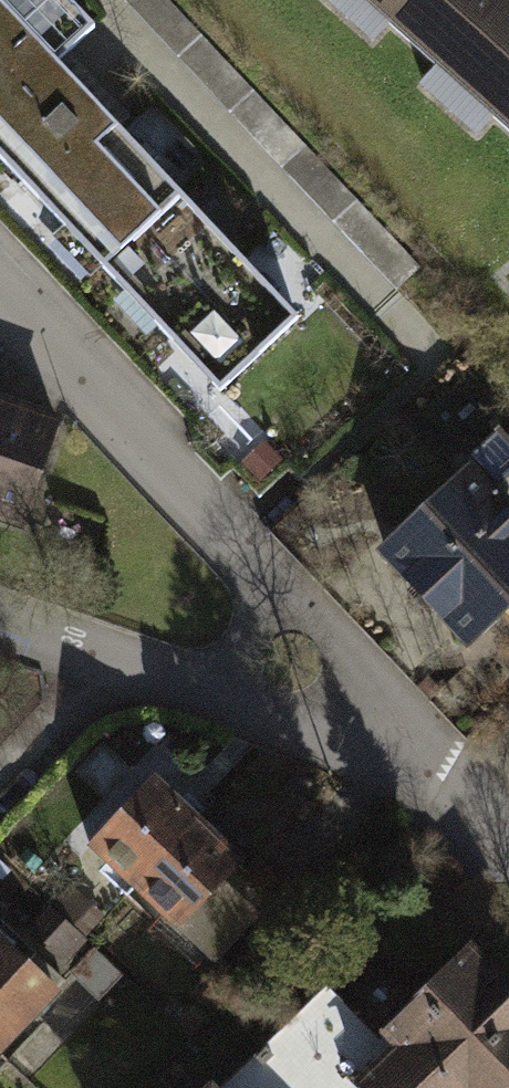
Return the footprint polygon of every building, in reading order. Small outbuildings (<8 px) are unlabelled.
[(101,266),(181,191),(58,61),(93,27),(67,0),(0,0),(0,160),(101,266)] [(168,0),(126,0),(125,1),(398,289),(421,267),(168,0)] [(508,134),(508,0),(360,0),(508,134)] [(160,327),(238,255),(181,191),(101,266),(160,327)] [(238,255),(160,327),(220,391),(297,317),(238,255)] [(27,529),(63,418),(0,398),(0,521),(27,529)] [(389,550),(469,635),(508,599),(508,439),(498,428),(465,459),(475,469),(389,550)] [(199,813),(159,773),(91,841),(131,881),(199,813)] [(239,852),(199,813),(131,881),(209,957),(255,910),(218,873),(239,852)] [(58,897),(88,926),(101,913),(71,884),(58,897)] [(28,924),(61,957),(84,933),(52,901),(28,924)] [(0,928),(0,1045),(2,1047),(68,979),(8,920),(0,928)] [(387,1029),(443,1087),(508,1087),(508,993),(469,951),(387,1029)] [(217,1087),(443,1087),(387,1029),(376,1040),(324,986),(217,1087)]
